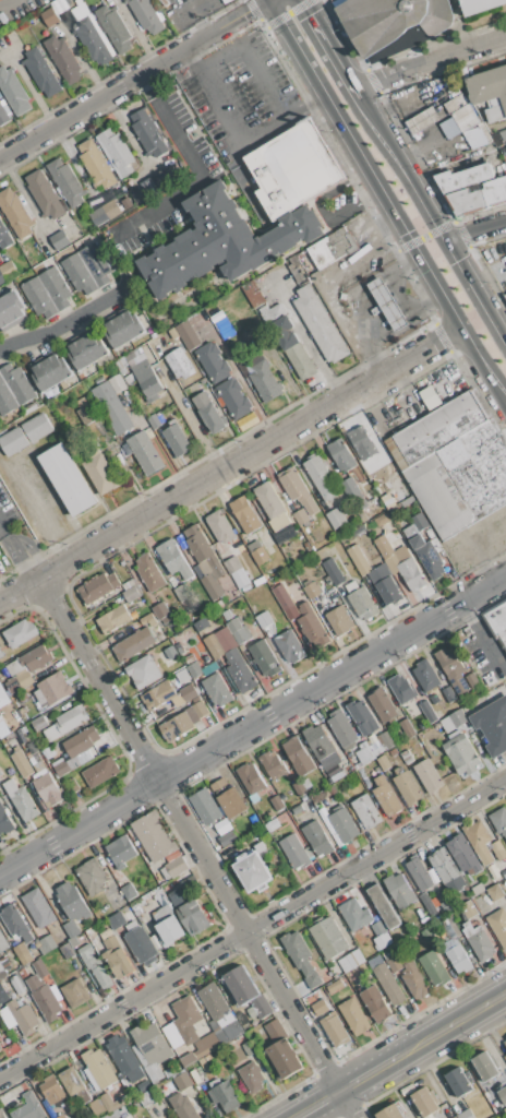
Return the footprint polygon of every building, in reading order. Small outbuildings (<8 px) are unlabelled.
[(128,2),(130,0),(148,0),(165,28),(154,35),(152,32),(149,33),(146,28),(144,31),(128,2)] [(369,64),(432,38),(451,24),(453,14),(449,0),(334,0),(369,64)] [(467,17),(505,4),(505,0),(460,0),(467,17)] [(95,12),(107,4),(109,9),(113,7),(131,37),(128,39),(131,47),(119,53),(95,12)] [(40,14),(51,8),(59,21),(48,27),(40,14)] [(75,22),(87,15),(112,58),(96,68),(74,31),(79,27),(75,22)] [(41,43),(55,35),(57,39),(62,36),(81,69),(77,71),(81,75),(79,76),(81,79),(68,86),(41,43)] [(24,53),(36,46),(62,90),(47,99),(43,91),(40,92),(22,61),(26,58),(24,53)] [(15,118),(0,92),(0,68),(5,64),(9,69),(11,68),(28,97),(26,99),(32,108),(15,118)] [(465,79),(505,65),(505,118),(489,123),(484,110),(489,109),(485,100),(473,105),(465,79)] [(451,115),(469,104),(462,93),(444,105),(450,115),(451,115)] [(10,119),(0,125),(0,102),(10,119)] [(451,115),(469,104),(480,122),(462,132),(451,115)] [(406,122),(432,106),(439,119),(412,134),(406,122)] [(131,114),(143,107),(169,152),(157,158),(154,153),(148,155),(131,124),(135,121),(131,114)] [(347,179),(274,222),(255,191),(263,187),(245,158),(311,119),(347,179)] [(95,136),(109,128),(112,133),(118,130),(134,157),(136,156),(140,163),(140,167),(136,170),(120,180),(95,136)] [(497,131),(505,142),(505,145),(505,128),(497,131)] [(100,182),(96,186),(77,155),(82,153),(77,145),(91,138),(117,182),(105,190),(100,182)] [(80,195),(84,202),(72,210),(47,166),(59,159),(62,165),(67,164),(84,193),(80,195)] [(494,176),(444,193),(433,176),(451,170),(453,174),(490,163),(494,176)] [(25,188),(29,186),(25,177),(40,168),(65,213),(50,222),(46,214),(41,216),(25,188)] [(483,183),(505,176),(505,202),(458,217),(446,195),(469,188),(471,193),(485,189),(483,183)] [(136,261),(146,255),(148,258),(157,252),(155,249),(165,243),(166,247),(178,240),(177,238),(193,227),(195,230),(198,229),(195,223),(197,222),(191,210),(189,212),(182,202),(221,179),(227,189),(226,190),(231,199),(232,198),(239,207),(238,209),(243,219),(245,217),(256,235),(254,237),(255,239),(282,223),(280,219),(292,212),(293,213),(309,204),(312,210),(314,209),(324,225),(322,227),(325,233),(308,243),(304,238),(298,242),(299,245),(282,254),(280,252),(272,258),(273,259),(254,270),(253,269),(230,282),(221,267),(229,263),(227,259),(215,266),(216,267),(200,278),(198,276),(188,283),(189,285),(176,293),(173,290),(169,294),(170,296),(160,301),(136,261)] [(131,193),(141,188),(146,198),(136,204),(131,193)] [(20,239),(0,206),(0,194),(7,190),(9,194),(14,191),(35,226),(29,229),(32,233),(20,239)] [(120,201),(128,197),(133,205),(125,210),(120,201)] [(108,219),(101,207),(113,200),(121,212),(108,219)] [(89,214),(101,207),(108,219),(96,226),(89,214)] [(1,250),(0,248),(0,220),(13,242),(1,250)] [(306,249),(344,227),(348,233),(350,231),(359,247),(318,270),(306,249)] [(62,229),(70,243),(56,251),(48,238),(62,229)] [(60,262),(94,242),(111,271),(107,274),(110,281),(87,295),(83,288),(77,292),(60,262)] [(7,281),(0,269),(0,267),(11,261),(19,274),(7,281)] [(20,286),(55,265),(72,295),(67,298),(71,305),(46,319),(41,312),(37,316),(20,286)] [(366,285),(381,276),(409,324),(395,333),(366,285)] [(264,301),(251,279),(240,287),(253,308),(264,301)] [(309,284),(350,354),(334,362),(332,359),(328,362),(292,301),(300,297),(297,292),(309,284)] [(3,332),(0,327),(0,299),(15,290),(25,307),(21,310),(26,319),(3,332)] [(111,352),(101,333),(107,331),(104,325),(129,310),(132,317),(136,314),(146,332),(111,352)] [(301,381),(269,324),(285,316),(316,372),(301,381)] [(176,328),(188,320),(201,343),(189,350),(176,328)] [(77,372),(68,354),(72,352),(69,346),(92,333),(95,338),(98,336),(109,354),(77,372)] [(196,350),(210,342),(213,345),(215,343),(221,353),(218,355),(222,361),(226,360),(232,371),(228,372),(230,376),(215,383),(196,350)] [(165,357),(182,347),(195,371),(182,380),(180,376),(177,378),(165,357)] [(32,368),(57,354),(61,360),(65,357),(74,373),(40,392),(31,376),(35,373),(32,368)] [(130,368),(146,358),(164,390),(157,393),(160,397),(148,404),(145,397),(146,396),(130,368)] [(248,376),(255,372),(252,367),(264,359),(277,383),(279,382),(285,391),(264,403),(248,376)] [(2,416),(0,412),(0,370),(11,364),(14,370),(21,367),(36,396),(2,416)] [(217,386),(231,378),(233,380),(236,379),(242,390),(240,392),(243,399),(246,396),(254,409),(236,420),(217,386)] [(91,390),(108,380),(135,427),(117,437),(91,390)] [(418,392),(428,410),(441,403),(431,384),(418,392)] [(473,388),(505,443),(505,502),(441,540),(383,441),(473,388)] [(190,400),(205,391),(226,427),(210,436),(190,400)] [(75,411),(80,409),(75,402),(83,397),(87,404),(92,402),(100,417),(84,426),(75,411)] [(22,425),(44,412),(53,430),(32,443),(22,425)] [(146,419),(155,414),(161,425),(152,430),(146,419)] [(161,432),(170,428),(167,423),(174,418),(192,449),(176,457),(161,432)] [(348,432),(362,425),(377,452),(363,460),(348,432)] [(9,457),(0,443),(0,438),(20,427),(29,445),(9,457)] [(125,440),(144,430),(165,466),(146,476),(125,440)] [(327,445),(341,438),(357,464),(342,473),(327,445)] [(39,456),(62,443),(69,454),(70,453),(98,502),(73,516),(39,456)] [(82,464),(89,460),(86,454),(99,448),(120,485),(100,496),(82,464)] [(302,463),(308,460),(306,457),(316,451),(340,493),(325,502),(302,463)] [(380,463),(389,457),(396,469),(387,475),(380,463)] [(276,475),(280,472),(281,473),(286,471),(285,469),(292,465),(318,512),(310,516),(303,506),(301,506),(298,500),(292,503),(276,475)] [(339,481),(350,476),(368,507),(362,510),(357,512),(339,481)] [(253,489),(268,480),(292,522),(273,533),(266,522),(270,520),(253,489)] [(228,503),(244,493),(263,526),(246,536),(228,503)] [(325,513),(337,506),(347,522),(334,528),(325,513)] [(388,510),(394,507),(399,515),(393,520),(388,510)] [(205,518),(222,508),(238,536),(221,546),(205,518)] [(292,514),(302,509),(309,520),(299,525),(292,514)] [(362,510),(368,520),(363,523),(357,512),(362,510)] [(374,520),(387,512),(391,520),(378,526),(374,520)] [(410,519),(422,512),(430,525),(407,538),(402,530),(412,524),(410,519)] [(185,540),(188,538),(183,532),(195,525),(200,532),(202,531),(219,561),(210,567),(206,559),(198,563),(185,540)] [(410,539),(420,534),(425,544),(436,537),(445,552),(438,556),(444,564),(441,566),(445,573),(433,580),(410,539)] [(155,548),(172,538),(193,575),(184,581),(179,571),(171,575),(155,548)] [(246,546),(258,539),(269,558),(258,566),(246,546)] [(378,547),(387,542),(394,551),(394,552),(393,552),(384,558),(378,547)] [(347,549),(357,544),(372,570),(362,575),(347,549)] [(397,566),(399,564),(393,552),(394,552),(394,551),(405,545),(427,584),(412,593),(397,566)] [(136,568),(138,567),(135,560),(148,552),(167,584),(150,594),(136,568)] [(222,563),(236,556),(250,582),(238,588),(222,563)] [(322,562),(332,558),(345,581),(336,586),(322,562)] [(77,587),(105,571),(107,574),(112,572),(120,585),(87,605),(77,587)] [(200,579),(210,572),(224,594),(213,600),(200,579)] [(375,584),(389,575),(396,585),(398,584),(402,593),(400,594),(402,598),(391,605),(390,604),(387,606),(375,584)] [(124,591),(121,585),(133,579),(136,584),(135,585),(124,591)] [(342,587),(354,580),(360,588),(363,586),(378,612),(362,621),(342,587)] [(302,587),(313,581),(320,593),(309,599),(302,587)] [(121,593),(124,591),(135,585),(141,595),(128,603),(121,593)] [(173,590),(181,585),(189,597),(180,603),(173,590)] [(276,599),(288,593),(294,605),(293,606),(297,611),(288,617),(285,610),(284,611),(276,599)] [(150,608),(168,597),(176,610),(168,615),(171,620),(165,623),(161,618),(157,620),(150,608)] [(297,620),(302,617),(298,609),(301,608),(299,605),(308,600),(326,633),(310,643),(297,620)] [(481,614),(505,600),(505,648),(499,637),(495,639),(481,614)] [(96,620),(123,604),(132,619),(105,635),(96,620)] [(325,614),(341,605),(353,625),(348,628),(350,630),(338,637),(325,614)] [(225,625),(227,623),(221,612),(229,608),(234,619),(240,616),(243,622),(240,625),(242,627),(245,626),(252,637),(238,645),(237,645),(225,625)] [(254,618),(267,610),(273,621),(261,629),(254,618)] [(138,620),(152,612),(157,622),(150,627),(148,623),(143,627),(138,620)] [(2,631),(25,618),(27,621),(32,619),(39,633),(12,650),(2,631)] [(111,647),(146,627),(155,642),(120,663),(111,647)] [(274,638),(290,628),(306,656),(292,664),(291,661),(288,663),(274,638)] [(203,639),(214,632),(226,653),(225,654),(215,659),(203,639)] [(249,647),(266,638),(278,659),(275,662),(280,670),(270,677),(269,675),(265,677),(249,647)] [(4,666),(43,645),(45,650),(48,649),(55,659),(29,674),(34,682),(12,695),(4,682),(16,676),(15,674),(11,677),(4,666)] [(164,651),(172,645),(178,655),(169,661),(164,651)] [(257,685),(241,693),(227,668),(231,665),(225,654),(226,653),(237,645),(238,645),(256,677),(254,678),(257,685)] [(432,654),(445,646),(446,649),(451,646),(466,671),(460,674),(469,689),(456,697),(449,685),(432,654)] [(123,668),(149,653),(162,677),(138,691),(130,676),(129,677),(123,668)] [(411,669),(417,666),(415,664),(426,657),(441,683),(429,690),(430,691),(425,693),(411,669)] [(186,667),(195,662),(202,673),(193,678),(186,667)] [(174,674),(184,668),(191,679),(181,685),(174,674)] [(36,685),(60,671),(68,686),(70,685),(74,692),(49,706),(47,703),(41,706),(33,692),(38,689),(36,685)] [(465,676),(473,671),(480,685),(472,689),(465,676)] [(202,681),(218,673),(233,699),(220,706),(218,703),(215,705),(202,681)] [(388,679),(398,674),(399,676),(401,675),(403,678),(406,677),(409,682),(410,681),(418,695),(413,698),(412,698),(401,704),(388,679)] [(140,695),(167,680),(176,694),(177,695),(171,700),(149,712),(140,695)] [(179,690),(191,683),(197,694),(185,702),(180,692),(179,690)] [(449,685),(456,697),(457,698),(449,702),(442,689),(449,685)] [(0,686),(0,736),(19,727),(0,686)] [(368,697),(375,691),(374,690),(382,686),(399,714),(395,716),(396,718),(390,723),(389,721),(384,724),(368,697)] [(180,692),(185,702),(176,707),(171,700),(177,695),(176,694),(180,692)] [(470,716),(505,695),(505,749),(493,757),(470,716)] [(346,705),(358,699),(359,701),(364,698),(381,726),(363,737),(346,705)] [(158,726),(185,711),(184,710),(203,699),(210,714),(193,724),(194,727),(168,742),(158,726)] [(419,704),(427,699),(438,718),(430,724),(419,704)] [(56,718),(81,704),(89,718),(48,742),(41,730),(58,722),(56,718)] [(327,721),(330,718),(328,714),(340,707),(358,738),(354,740),(357,744),(353,745),(354,746),(345,752),(327,721)] [(439,721),(461,709),(469,721),(447,734),(439,721)] [(31,722),(43,715),(48,725),(37,732),(31,722)] [(398,723),(407,717),(417,735),(408,739),(398,723)] [(62,741),(93,724),(100,738),(93,742),(95,746),(72,759),(62,741)] [(301,730),(312,725),(314,728),(320,725),(340,760),(338,761),(325,769),(324,770),(301,730)] [(442,745),(450,740),(447,735),(458,728),(461,734),(463,733),(483,766),(461,778),(442,745)] [(385,751),(377,738),(376,736),(387,730),(395,746),(385,751)] [(281,745),(298,735),(316,766),(299,776),(281,745)] [(375,757),(368,741),(370,740),(371,742),(377,738),(385,751),(375,757)] [(356,752),(361,750),(358,746),(366,740),(368,741),(375,757),(376,758),(362,765),(356,752)] [(10,756),(21,749),(34,771),(23,777),(10,756)] [(43,752),(49,749),(53,756),(47,759),(43,752)] [(400,753),(407,749),(413,760),(406,764),(400,753)] [(258,757),(269,750),(272,752),(275,750),(288,773),(281,777),(280,775),(272,781),(258,757)] [(376,759),(386,753),(393,765),(383,771),(376,759)] [(82,772),(111,754),(121,772),(92,788),(82,772)] [(51,763),(63,756),(72,770),(59,777),(51,763)] [(413,766),(429,758),(445,785),(437,788),(438,790),(430,795),(413,766)] [(32,764),(41,760),(47,769),(37,774),(32,764)] [(325,769),(338,761),(346,775),(334,782),(325,769)] [(236,770),(248,762),(249,764),(253,762),(267,786),(250,796),(236,770)] [(393,778),(409,769),(425,796),(417,800),(418,802),(409,807),(393,778)] [(32,781),(48,772),(64,800),(48,809),(32,781)] [(372,789),(377,786),(373,780),(384,773),(403,808),(387,818),(372,789)] [(210,785),(226,776),(232,787),(236,785),(249,808),(229,819),(210,785)] [(80,789),(71,795),(63,783),(73,777),(80,789)] [(2,784),(13,778),(19,787),(23,785),(40,814),(25,823),(2,784)] [(292,784),(300,780),(308,792),(299,797),(292,784)] [(327,788),(333,785),(337,793),(333,796),(327,788)] [(188,797),(206,786),(215,800),(213,801),(217,807),(219,806),(225,814),(215,820),(216,821),(210,824),(209,822),(204,825),(188,797)] [(351,802),(368,794),(383,820),(376,823),(377,824),(366,830),(351,802)] [(270,799),(278,795),(285,808),(277,812),(270,799)] [(14,826),(0,835),(0,801),(14,826)] [(291,809),(300,804),(304,809),(294,814),(291,809)] [(328,817),(345,807),(360,834),(353,837),(353,840),(345,845),(328,817)] [(504,807),(505,811),(505,840),(502,832),(499,834),(489,816),(504,807)] [(130,823),(153,810),(171,843),(174,841),(179,848),(153,864),(130,823)] [(264,824),(275,818),(280,826),(269,832),(264,824)] [(221,836),(215,825),(227,819),(233,829),(221,836)] [(301,828),(316,819),(334,849),(324,855),(323,853),(316,856),(301,828)] [(461,828),(467,824),(469,826),(481,820),(492,840),(484,844),(494,861),(484,867),(461,828)] [(218,837),(221,836),(233,829),(239,838),(224,847),(218,837)] [(446,843),(455,838),(454,836),(461,832),(483,869),(470,877),(466,870),(462,872),(446,843)] [(278,842),(293,833),(303,848),(308,846),(315,860),(294,871),(278,842)] [(105,846),(125,834),(137,855),(123,863),(125,866),(118,870),(105,846)] [(497,840),(505,855),(505,858),(498,861),(489,845),(497,840)] [(258,852),(257,851),(255,846),(262,843),(265,848),(258,852)] [(429,856),(435,853),(435,851),(444,845),(462,879),(455,883),(453,879),(444,884),(429,856)] [(232,865),(238,861),(237,858),(246,853),(249,856),(257,851),(258,852),(274,879),(266,883),(268,888),(258,892),(256,889),(249,894),(232,865)] [(164,865),(181,855),(189,868),(171,878),(165,866),(164,865)] [(405,864),(411,860),(410,858),(417,855),(426,872),(429,871),(433,878),(431,879),(434,884),(421,892),(405,864)] [(75,870),(84,865),(83,863),(95,856),(108,879),(100,883),(104,890),(91,897),(75,870)] [(165,866),(171,878),(166,881),(166,880),(159,869),(165,866)] [(166,880),(158,884),(150,871),(158,867),(159,869),(166,880)] [(402,873),(418,901),(400,911),(385,883),(402,873)] [(57,894),(58,893),(56,889),(69,881),(71,885),(73,884),(91,915),(84,919),(83,917),(76,920),(75,918),(72,920),(57,894)] [(120,889),(131,882),(137,895),(128,902),(120,889)] [(368,890),(377,883),(400,924),(390,929),(368,890)] [(471,888),(481,883),(485,891),(475,896),(471,888)] [(485,890),(498,883),(505,895),(493,902),(485,890)] [(21,896),(38,887),(58,919),(39,930),(21,896)] [(167,894),(180,888),(189,903),(195,899),(210,925),(192,937),(167,894)] [(419,896),(426,892),(438,913),(431,917),(419,896)] [(338,907),(356,897),(363,911),(368,908),(374,920),(352,932),(338,907)] [(441,904),(450,899),(456,907),(446,914),(441,904)] [(460,905),(470,900),(479,914),(469,919),(460,905)] [(14,940),(0,916),(0,913),(2,912),(1,909),(12,902),(34,940),(26,944),(22,936),(14,940)] [(155,926),(158,924),(152,913),(168,903),(185,935),(173,941),(173,943),(165,949),(157,936),(159,935),(155,926)] [(504,906),(505,910),(505,950),(505,951),(485,917),(504,906)] [(106,919),(120,911),(128,923),(113,931),(106,919)] [(308,928),(332,915),(350,948),(326,961),(308,928)] [(449,941),(439,923),(450,916),(461,935),(456,937),(449,941)] [(371,926),(381,919),(388,932),(377,938),(371,926)] [(63,926),(72,920),(80,933),(75,936),(70,939),(63,926)] [(481,925),(496,952),(492,954),(493,956),(481,963),(462,929),(465,928),(462,925),(469,921),(473,929),(481,925)] [(123,938),(125,937),(124,935),(141,925),(158,954),(155,956),(157,961),(146,966),(144,963),(140,965),(123,938)] [(11,948),(0,954),(0,929),(11,948)] [(279,938),(292,930),(293,932),(298,929),(312,955),(308,958),(322,983),(310,989),(303,978),(305,977),(301,968),(298,970),(289,955),(288,955),(285,952),(287,951),(279,938)] [(39,941),(50,935),(58,947),(46,953),(39,941)] [(103,941),(113,935),(134,971),(118,980),(107,961),(105,962),(100,954),(108,950),(103,941)] [(70,939),(75,936),(80,944),(72,948),(69,942),(68,940),(70,939)] [(441,945),(449,941),(456,937),(473,967),(466,972),(465,971),(457,975),(441,945)] [(12,949),(23,942),(34,960),(23,966),(12,949)] [(72,948),(75,953),(65,960),(59,948),(69,942),(72,948)] [(77,950),(89,943),(95,952),(92,953),(95,960),(99,958),(115,984),(103,990),(91,970),(89,971),(77,950)] [(337,961),(358,948),(365,961),(345,974),(337,961)] [(418,959),(434,949),(451,979),(441,986),(439,984),(433,987),(418,959)] [(415,1001),(401,976),(406,974),(403,971),(407,968),(399,954),(406,950),(431,992),(415,1001)] [(386,961),(396,955),(403,967),(393,973),(386,961)] [(7,974),(0,978),(0,960),(7,956),(12,966),(5,971),(7,974)] [(32,964),(40,960),(49,974),(40,978),(32,964)] [(373,970),(384,962),(406,1000),(394,1007),(373,970)] [(222,976),(243,964),(260,995),(263,994),(273,1012),(260,1020),(257,1015),(252,1019),(246,1009),(252,1007),(249,1001),(240,1007),(222,976)] [(17,974),(27,991),(19,996),(9,979),(17,974)] [(31,994),(33,992),(25,980),(36,974),(43,986),(47,984),(48,987),(53,984),(62,999),(57,1001),(62,1011),(56,1015),(58,1019),(48,1024),(31,994)] [(60,988),(77,977),(89,998),(72,1009),(60,988)] [(326,986),(340,977),(346,986),(330,995),(326,986)] [(197,992),(209,986),(208,984),(214,980),(216,986),(217,986),(231,1010),(230,1011),(236,1020),(220,1028),(217,1022),(215,1023),(213,1020),(197,992)] [(359,994),(374,984),(391,1015),(376,1024),(359,994)] [(303,999),(321,989),(350,1040),(336,1048),(312,1007),(308,1008),(303,999)] [(162,1028),(180,1019),(172,1004),(189,995),(202,1019),(206,1026),(190,1035),(192,1038),(173,1048),(162,1028)] [(337,1006),(356,996),(373,1026),(354,1037),(337,1006)] [(5,1003),(15,998),(21,1008),(28,1003),(40,1023),(33,1027),(35,1032),(25,1037),(5,1003)] [(266,1049),(275,1044),(264,1026),(277,1019),(288,1037),(287,1037),(303,1068),(280,1081),(278,1077),(280,1075),(266,1049)] [(213,1020),(215,1023),(217,1022),(220,1028),(221,1030),(228,1040),(221,1045),(214,1032),(208,1023),(213,1020)] [(221,1030),(237,1021),(244,1033),(228,1042),(228,1040),(221,1030)] [(130,1031),(141,1024),(144,1030),(156,1022),(174,1055),(158,1065),(156,1062),(149,1066),(137,1043),(130,1031)] [(179,1059),(193,1051),(194,1052),(198,1050),(194,1043),(214,1032),(221,1045),(221,1046),(204,1057),(197,1060),(184,1068),(179,1059)] [(107,1045),(110,1043),(108,1039),(117,1035),(119,1038),(123,1036),(145,1077),(132,1084),(126,1073),(123,1075),(107,1045)] [(242,1045),(249,1042),(255,1052),(249,1057),(242,1045)] [(137,1043),(149,1066),(156,1062),(158,1065),(165,1077),(153,1084),(131,1046),(137,1043)] [(80,1055),(92,1048),(94,1052),(100,1049),(118,1080),(99,1091),(80,1055)] [(471,1060),(486,1051),(489,1056),(492,1054),(499,1067),(496,1069),(498,1073),(484,1082),(481,1078),(478,1079),(471,1067),(474,1065),(471,1060)] [(197,1060),(204,1057),(210,1069),(204,1072),(197,1060)] [(238,1070),(253,1061),(256,1066),(258,1065),(263,1072),(260,1073),(264,1080),(260,1082),(264,1089),(252,1095),(238,1070)] [(58,1074),(73,1066),(92,1099),(82,1105),(75,1094),(70,1097),(58,1074)] [(444,1075),(461,1066),(465,1071),(468,1070),(473,1080),(470,1082),(473,1089),(457,1098),(454,1093),(453,1094),(445,1081),(447,1080),(444,1075)] [(168,1079),(164,1071),(168,1069),(172,1075),(168,1079)] [(207,1091),(212,1089),(204,1074),(214,1069),(221,1083),(229,1079),(243,1105),(227,1114),(220,1101),(215,1104),(207,1091)] [(180,1092),(173,1079),(186,1071),(193,1084),(180,1092)] [(40,1085),(46,1083),(44,1079),(53,1074),(68,1101),(56,1107),(55,1104),(52,1105),(40,1085)] [(135,1086),(148,1079),(153,1086),(140,1094),(135,1086)] [(410,1095),(426,1085),(430,1091),(432,1089),(439,1103),(437,1105),(439,1108),(431,1114),(423,1117),(410,1095)] [(496,1091),(505,1085),(505,1104),(504,1105),(496,1091)] [(8,1114),(0,1098),(0,1096),(12,1090),(21,1107),(10,1113),(8,1114)] [(47,1117),(45,1117),(13,1117),(10,1113),(21,1107),(26,1104),(22,1095),(32,1090),(47,1117)] [(138,1096),(147,1092),(154,1102),(145,1107),(138,1096)] [(186,1095),(200,1117),(179,1117),(168,1098),(180,1092),(183,1097),(186,1095)] [(98,1097),(108,1093),(113,1102),(120,1097),(124,1105),(108,1114),(106,1110),(98,1097)] [(88,1104),(98,1097),(106,1110),(96,1116),(88,1104)] [(63,1113),(66,1117),(51,1117),(41,1101),(46,1098),(57,1117),(63,1113)] [(395,1103),(403,1117),(377,1117),(375,1115),(395,1103)] [(469,1108),(474,1117),(457,1117),(456,1116),(469,1108)]
